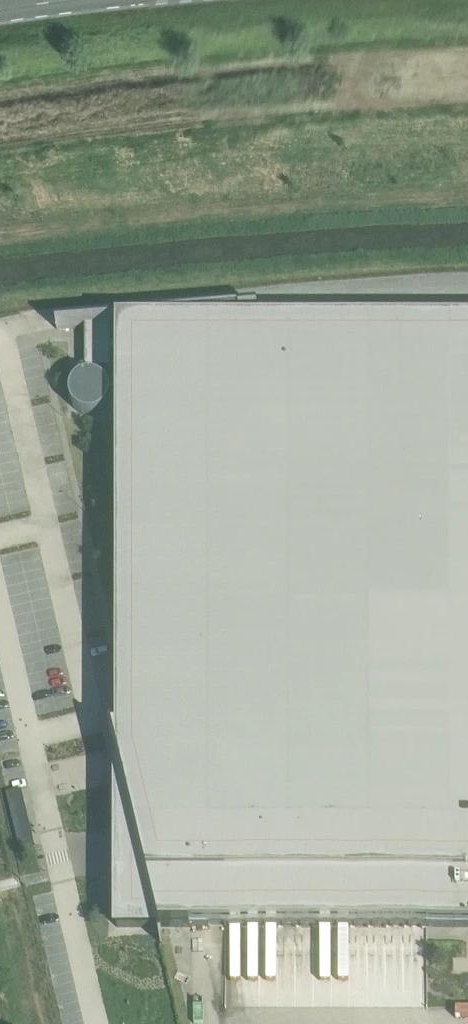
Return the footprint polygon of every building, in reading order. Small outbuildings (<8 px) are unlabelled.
[(467,927),(467,324),(240,324),(240,314),(258,312),(258,309),(56,326),(57,329),(85,326),(85,369),(110,369),(110,324),(117,324),(117,733),(113,734),(113,731),(110,732),(115,750),(115,832),(117,832),(117,927),(157,927),(161,944),(163,944),(160,927),(467,927)]
